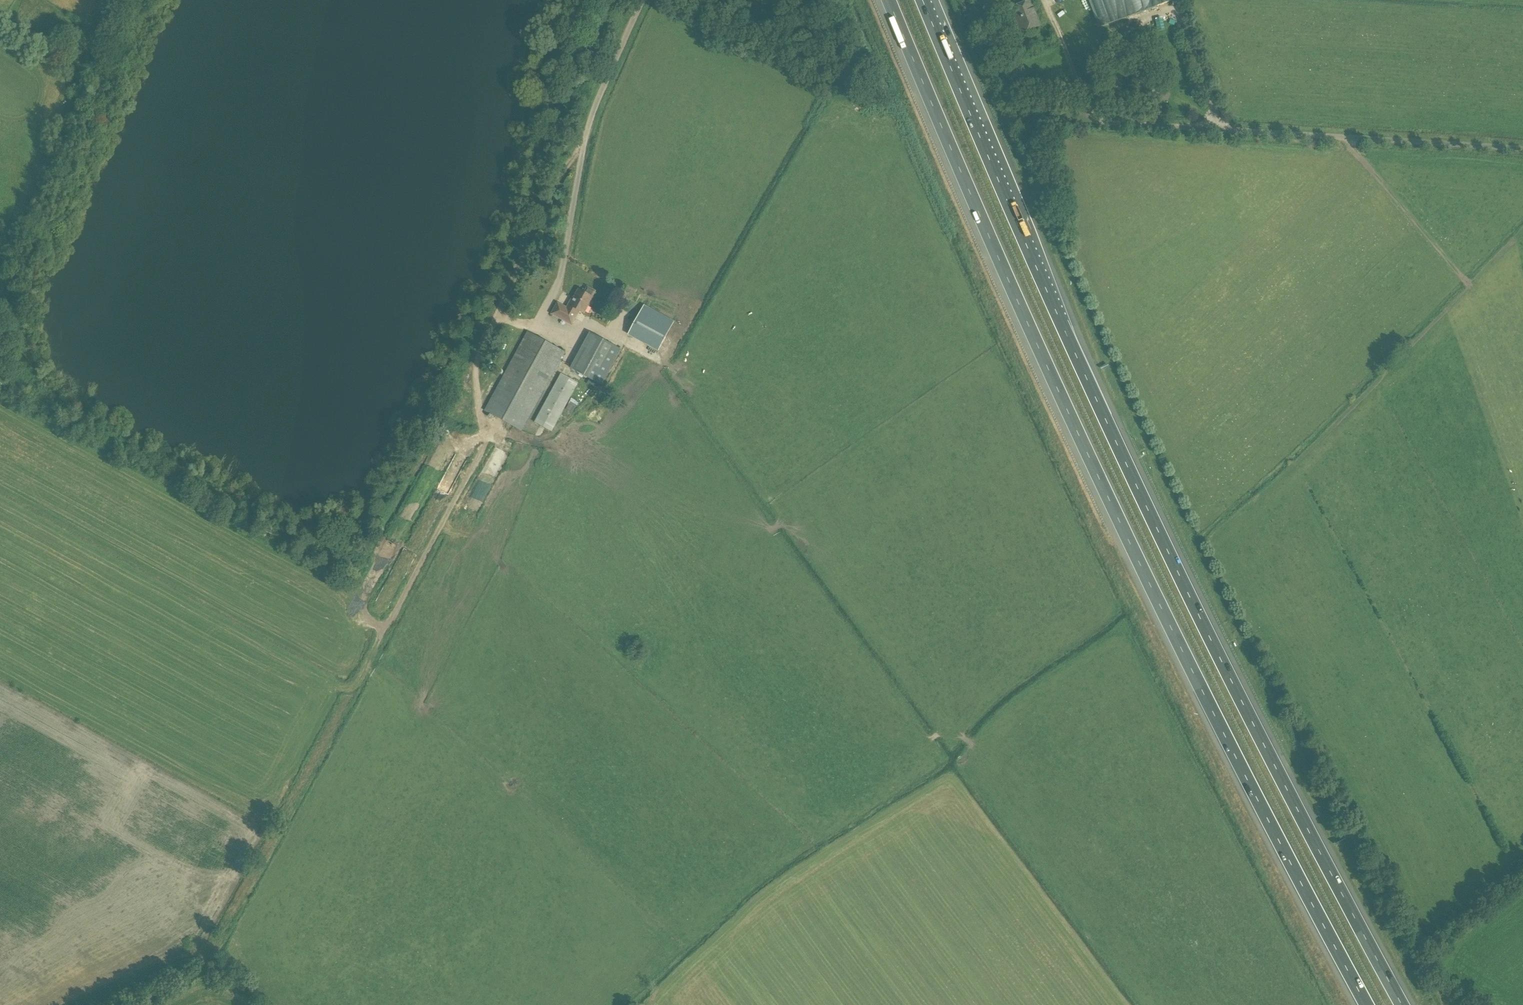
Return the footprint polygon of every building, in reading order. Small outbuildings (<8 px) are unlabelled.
[(1031,0),(1011,8),(1022,34),(1041,26),(1031,0)] [(559,306),(554,316),(573,326),(581,313),(584,314),(596,292),(588,288),(585,294),(580,291),(573,303),(569,311),(559,306)] [(645,308),(629,337),(658,352),(674,323),(645,308)] [(528,332),(485,411),(523,432),(566,352),(528,332)] [(600,387),(620,351),(590,334),(570,371),(600,387)] [(579,384),(561,375),(535,423),(553,433),(579,384)] [(449,464),(457,468),(463,452),(455,449),(449,464)]
